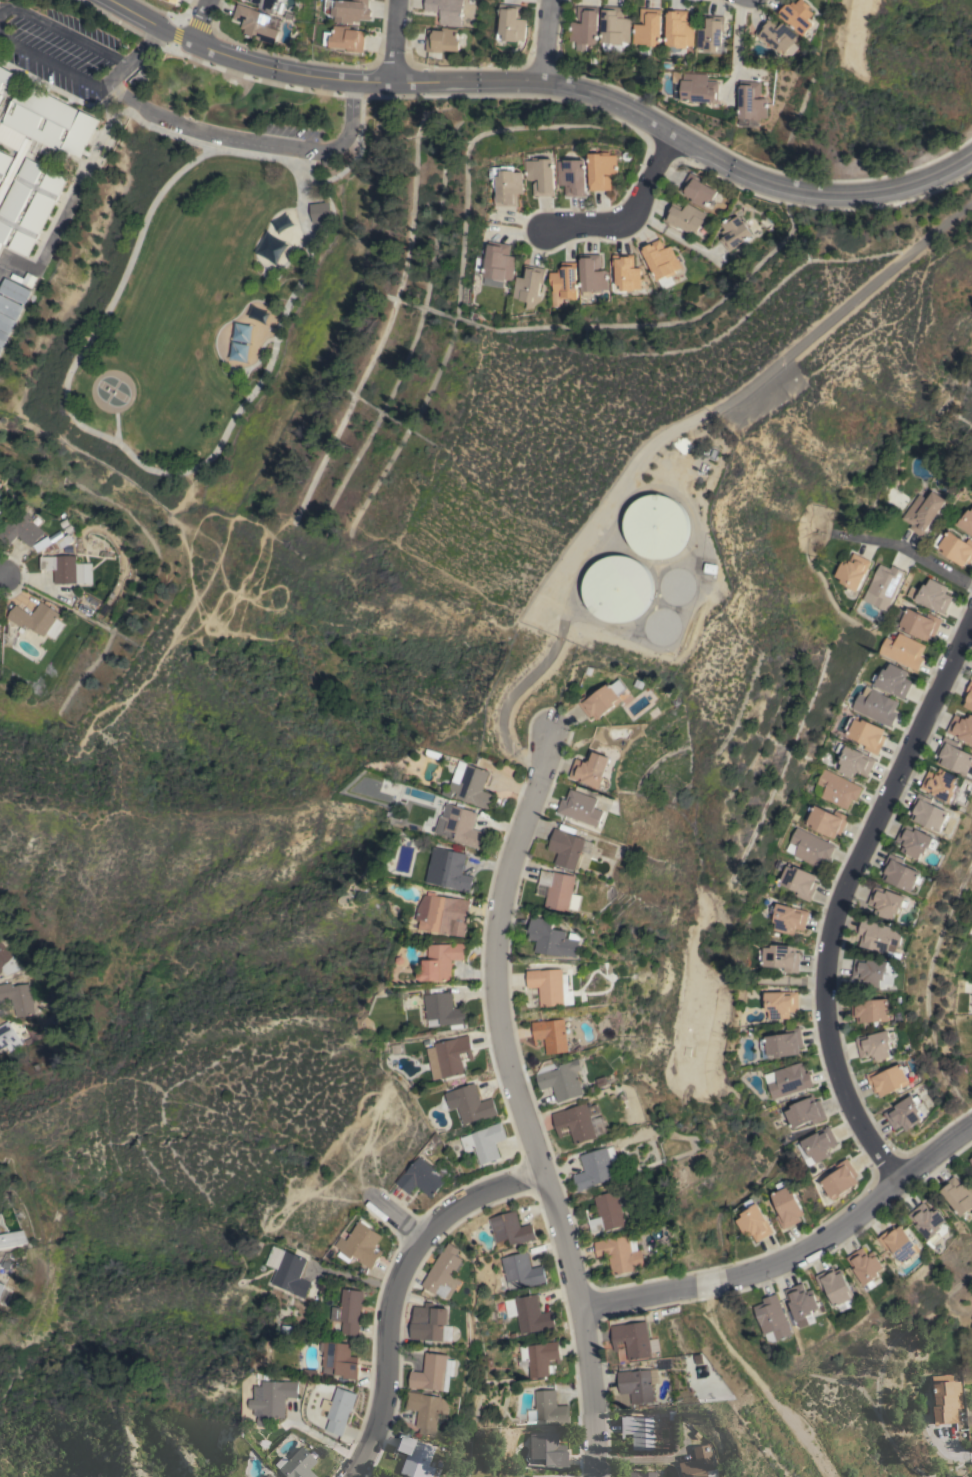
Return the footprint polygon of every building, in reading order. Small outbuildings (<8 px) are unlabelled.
[(259,4),(248,0),(280,0),(279,3),(276,2),(273,12),(263,9),(258,8),(259,4)] [(327,12),(328,0),(332,0),(339,1),(339,0),(354,0),(370,0),(369,9),(371,10),(371,20),(361,19),(361,22),(355,22),(355,23),(337,22),(337,16),(334,15),(329,14),(327,12)] [(424,11),(425,0),(463,0),(460,26),(439,24),(440,17),(438,17),(439,12),(424,11)] [(775,12),(785,0),(789,4),(792,2),(795,4),(798,0),(802,0),(809,6),(808,8),(813,13),(807,19),(813,24),(802,36),(775,12)] [(243,34),(245,29),(240,27),(242,22),(233,18),(238,3),(251,8),(250,8),(270,15),(266,26),(278,30),(274,45),(243,34)] [(526,40),(519,40),(519,41),(499,39),(500,30),(502,30),(503,19),(501,18),(502,4),(523,6),(522,15),(520,15),(520,19),(528,19),(526,40)] [(570,23),(572,23),(572,22),(577,22),(578,6),(600,7),(598,44),(596,44),(596,52),(586,52),(586,51),(576,50),(576,41),(570,41),(570,23)] [(604,6),(624,7),(623,18),(631,18),(629,42),(622,42),(622,44),(601,42),(604,6)] [(657,53),(649,52),(650,47),(638,46),(639,44),(632,43),(633,23),(639,24),(640,7),(661,9),(657,53)] [(687,21),(694,21),(692,46),(685,46),(685,52),(683,52),(683,54),(670,53),(670,54),(665,54),(666,46),(664,46),(666,12),(667,13),(667,10),(688,11),(687,21)] [(696,27),(703,28),(704,15),(724,16),(724,31),(721,31),(720,46),(716,46),(716,52),(702,51),(702,50),(695,49),(696,27)] [(797,36),(792,42),(798,47),(790,55),(782,54),(779,51),(777,53),(765,42),(764,43),(753,34),(767,18),(777,26),(781,22),(797,36)] [(364,52),(348,51),(348,48),(332,47),(332,45),(325,45),(326,32),(335,32),(335,29),(336,29),(336,25),(351,26),(351,29),(359,30),(366,31),(364,52)] [(427,29),(442,31),(442,27),(447,27),(447,28),(457,29),(456,40),(459,40),(458,52),(442,50),(442,52),(425,51),(427,29)] [(4,96),(0,103),(0,65),(15,73),(9,84),(12,85),(6,97),(4,96)] [(681,100),(682,79),(684,79),(684,73),(707,74),(707,81),(718,81),(717,103),(681,100)] [(766,99),(765,118),(757,118),(757,119),(737,118),(739,81),(760,82),(760,94),(753,98),(766,99)] [(99,120),(32,86),(26,98),(17,93),(2,123),(1,123),(0,125),(0,142),(18,152),(26,135),(59,152),(62,148),(81,157),(99,120)] [(32,141),(0,204),(0,186),(25,137),(32,141)] [(13,157),(0,182),(0,150),(13,157)] [(612,190),(591,190),(591,153),(604,153),(604,155),(618,155),(618,174),(606,174),(606,176),(609,176),(612,178),(612,190)] [(1,242),(0,244),(0,209),(26,157),(44,166),(41,171),(47,174),(49,169),(68,178),(28,256),(10,247),(13,241),(8,238),(5,244),(1,242)] [(542,181),(542,179),(538,179),(537,180),(531,180),(531,178),(529,178),(529,160),(544,160),(544,158),(557,159),(557,196),(535,196),(535,184),(539,181),(542,181)] [(587,196),(566,196),(566,188),(565,188),(565,185),(560,185),(560,161),(566,161),(566,159),(588,160),(587,196)] [(526,193),(519,193),(519,206),(499,206),(499,167),(506,167),(506,166),(518,166),(518,170),(519,170),(519,172),(526,172),(526,193)] [(690,172),(702,179),(700,182),(716,191),(710,201),(708,200),(703,208),(692,202),(693,199),(679,190),(690,172)] [(331,220),(312,223),(309,204),(328,201),(331,220)] [(673,201),(684,208),(686,203),(705,214),(701,219),(703,220),(696,232),(691,229),(689,233),(676,225),(675,227),(662,220),(673,201)] [(726,252),(717,240),(726,234),(719,224),(728,217),(730,220),(736,216),(741,223),(742,222),(751,234),(726,252)] [(642,255),(640,256),(638,252),(641,251),(639,248),(659,239),(664,248),(669,246),(679,267),(673,271),(674,273),(668,276),(671,282),(670,284),(662,288),(660,287),(656,280),(655,281),(642,255)] [(512,281),(503,279),(502,288),(483,284),(491,241),(511,245),(509,255),(516,256),(512,281)] [(580,254),(600,254),(600,266),(599,268),(594,268),(594,271),(606,271),(606,290),(600,289),(600,292),(579,291),(580,254)] [(640,289),(633,289),(633,291),(624,291),(624,293),(613,293),(611,290),(610,284),(611,282),(615,283),(615,270),(612,270),(612,254),(633,255),(633,268),(640,268),(640,289)] [(576,300),(566,299),(566,298),(558,298),(558,292),(552,292),(552,285),(549,285),(549,272),(557,272),(557,268),(560,268),(560,262),(576,262),(576,300)] [(525,301),(518,300),(519,298),(512,297),(515,276),(522,277),(524,266),(544,269),(542,283),(539,283),(537,297),(539,297),(539,299),(538,301),(533,304),(532,305),(530,308),(523,309),(525,301)] [(10,278),(12,273),(24,279),(27,272),(36,277),(30,288),(10,278)] [(24,304),(0,292),(0,287),(5,278),(31,291),(24,304)] [(16,319),(0,311),(0,295),(23,306),(16,319)] [(10,334),(0,329),(0,312),(16,320),(10,334)] [(2,348),(0,347),(0,330),(9,335),(2,348)] [(919,536),(908,528),(910,525),(900,518),(917,494),(924,499),(931,491),(944,500),(919,536)] [(687,534),(685,539),(683,544),(679,549),(675,552),(670,556),(665,558),(659,559),(654,559),(648,558),(643,557),(638,554),(633,551),(629,546),(626,541),(624,536),(623,531),(623,525),(623,519),(625,514),(628,509),(631,504),(635,500),(640,497),(645,495),(651,494),(657,494),(662,494),(668,496),(673,499),(677,502),(681,507),(684,511),(686,517),(688,522),(688,528),(687,534)] [(10,545),(0,537),(0,531),(20,508),(33,520),(36,516),(41,521),(36,525),(44,532),(30,547),(17,535),(10,543),(11,544),(10,545)] [(970,511),(971,508),(971,535),(955,524),(958,521),(954,519),(957,514),(962,517),(967,509),(970,511)] [(968,538),(971,541),(971,558),(969,563),(966,561),(962,566),(935,549),(936,548),(931,544),(938,533),(944,537),(947,531),(965,543),(968,538)] [(856,591),(852,590),(851,594),(845,591),(848,586),(839,582),(841,579),(834,576),(840,563),(844,565),(845,563),(847,564),(852,553),(870,561),(856,591)] [(651,590),(650,596),(648,602),(645,607),(642,612),(637,616),(632,619),(627,621),(621,622),(615,623),(609,622),(604,620),(599,617),(594,614),(590,609),(587,604),(585,599),(583,593),(583,587),(584,581),(586,576),(589,570),(592,566),(596,562),(601,558),(607,556),(613,555),(619,555),(624,556),(630,557),(635,560),(640,564),(644,568),(647,573),(649,579),(650,584),(651,590)] [(83,583),(54,584),(54,569),(40,570),(40,557),(75,556),(75,563),(83,563),(83,583)] [(879,564),(889,569),(891,565),(904,572),(885,611),(870,604),(871,602),(862,598),(866,590),(879,564)] [(692,591),(691,594),(690,597),(688,599),(685,602),(683,603),(680,605),(676,605),(673,605),(670,605),(667,604),(664,603),(661,601),(659,598),(657,595),(656,592),(655,589),(655,586),(656,582),(657,579),(658,576),(660,574),(663,572),(665,570),(668,569),(672,568),(675,568),(678,568),(681,569),(684,571),(687,573),(689,575),(691,578),(692,581),(693,584),(693,588),(692,591)] [(913,600),(914,599),(906,595),(910,586),(919,590),(922,584),(925,585),(929,578),(947,587),(944,593),(952,596),(943,614),(913,600)] [(59,614),(56,618),(63,624),(53,638),(45,633),(42,637),(27,626),(25,630),(24,629),(21,633),(18,631),(20,627),(7,617),(16,605),(30,615),(40,601),(59,614)] [(679,629),(678,632),(677,635),(675,638),(673,640),(670,642),(667,644),(664,645),(661,645),(658,645),(655,644),(652,643),(649,641),(647,639),(645,636),(643,633),(642,630),(642,627),(642,624),(643,621),(644,618),(646,615),(648,613),(651,611),(654,609),(657,608),(660,608),(663,608),(666,609),(669,610),(672,612),(674,614),(676,617),(678,620),(679,623),(679,626),(679,629)] [(906,608),(914,612),(915,609),(919,611),(918,614),(925,617),(927,613),(941,619),(932,638),(928,636),(926,641),(897,628),(906,608)] [(877,652),(884,637),(893,641),(898,632),(924,645),(919,656),(923,658),(916,671),(877,652)] [(873,685),(875,681),(871,679),(873,674),(878,677),(882,668),(885,670),(889,663),(907,671),(904,677),(912,681),(903,699),(873,685)] [(596,720),(592,715),(589,717),(576,702),(588,692),(591,696),(608,683),(610,685),(618,678),(630,693),(596,720)] [(971,680),(971,710),(963,706),(966,700),(962,698),(971,680)] [(850,709),(858,693),(861,695),(865,686),(897,701),(892,712),(896,714),(890,728),(850,709)] [(968,713),(971,715),(971,744),(946,732),(954,714),(965,719),(968,713)] [(863,749),(865,745),(845,736),(847,731),(843,729),(848,717),(850,718),(851,716),(854,718),(855,715),(863,719),(863,720),(884,730),(881,735),(885,737),(876,756),(863,749)] [(956,747),(971,755),(971,767),(970,766),(965,775),(936,762),(939,756),(936,754),(944,736),(958,742),(956,747)] [(866,778),(856,773),(853,778),(837,771),(840,766),(836,764),(841,755),(834,752),(838,743),(874,760),(866,778)] [(603,779),(608,781),(606,786),(602,785),(601,788),(569,777),(576,758),(587,762),(591,751),(610,758),(603,779)] [(482,790),(494,795),(489,810),(474,805),(474,804),(454,797),(458,785),(450,782),(458,760),(489,772),(482,790)] [(822,768),(861,787),(855,800),(851,799),(846,810),(814,794),(813,790),(813,788),(822,768)] [(928,770),(936,774),(939,768),(957,776),(953,784),(959,787),(956,793),(957,793),(952,803),(950,802),(950,803),(919,788),(928,770)] [(557,812),(562,798),(566,800),(570,789),(597,799),(594,808),(603,812),(598,827),(557,812)] [(910,818),(913,813),(909,811),(917,793),(931,800),(930,803),(948,812),(938,833),(910,818)] [(472,829),(483,832),(479,849),(458,843),(458,841),(454,840),(456,833),(437,827),(440,816),(441,816),(445,803),(472,811),(472,812),(476,813),(472,829)] [(803,825),(813,805),(832,814),(834,810),(848,817),(839,835),(835,833),(832,839),(803,825)] [(933,837),(931,841),(935,843),(932,849),(927,846),(924,854),(921,853),(918,859),(899,851),(902,845),(894,841),(903,823),(933,837)] [(834,846),(828,859),(824,857),(818,868),(792,855),(792,854),(783,850),(794,827),(834,846)] [(575,871),(554,864),(558,853),(547,850),(554,829),(585,839),(575,871)] [(432,847),(465,854),(461,873),(473,876),(469,892),(454,889),(454,888),(425,882),(432,847)] [(889,853),(902,859),(901,863),(920,873),(918,876),(922,878),(919,884),(915,882),(910,893),(881,878),(884,873),(880,871),(889,853)] [(771,867),(775,859),(783,863),(779,871),(771,867)] [(809,901),(795,896),(797,892),(777,883),(785,865),(792,869),(793,866),(816,876),(813,881),(817,883),(809,901)] [(571,894),(575,895),(572,909),(568,908),(568,912),(543,906),(548,886),(538,883),(541,870),(552,872),(553,871),(575,876),(571,894)] [(873,885),(904,896),(903,901),(907,902),(905,907),(901,906),(900,909),(899,908),(897,914),(894,913),(891,921),(875,915),(878,908),(867,904),(873,885)] [(426,895),(426,891),(434,893),(434,895),(457,899),(457,898),(469,900),(465,923),(466,923),(464,937),(418,930),(420,921),(415,920),(417,907),(423,894),(426,895)] [(807,911),(803,931),(794,929),(793,935),(773,930),(775,923),(771,922),(774,913),(769,912),(770,906),(775,907),(775,903),(807,911)] [(561,955),(561,956),(534,951),(536,940),(527,939),(529,932),(527,932),(530,916),(543,918),(543,921),(552,922),(551,929),(565,931),(564,938),(568,938),(569,932),(575,933),(579,937),(576,957),(561,955)] [(860,919),(902,931),(898,947),(888,945),(886,953),(858,945),(860,935),(857,934),(860,919)] [(451,981),(420,981),(417,977),(417,973),(419,970),(422,969),(422,960),(426,960),(427,944),(448,944),(448,943),(463,943),(463,960),(450,960),(451,981)] [(798,973),(782,972),(783,967),(761,966),(762,961),(758,960),(758,955),(762,955),(763,947),(770,947),(770,944),(794,946),(794,952),(799,952),(798,973)] [(1,971),(0,972),(0,945),(14,958),(18,969),(5,975),(3,973),(2,972),(1,971)] [(852,961),(865,962),(866,959),(886,961),(885,965),(889,966),(889,971),(885,971),(885,974),(883,973),(882,980),(879,980),(878,987),(864,986),(865,981),(862,981),(862,979),(851,977),(852,961)] [(564,1005),(540,1007),(539,987),(527,988),(526,970),(538,969),(538,971),(561,969),(564,1005)] [(13,998),(0,1001),(0,984),(10,983),(11,987),(28,984),(33,1013),(16,1016),(13,998)] [(453,1008),(464,1007),(466,1024),(463,1025),(463,1028),(451,1029),(450,1025),(450,1023),(428,1027),(427,1020),(423,996),(448,992),(448,993),(451,992),(453,1008)] [(798,1011),(789,1012),(789,1019),(769,1019),(768,1011),(765,1012),(764,1004),(758,1004),(758,993),(797,992),(798,1011)] [(850,1001),(887,999),(887,1003),(891,1003),(891,1008),(887,1008),(888,1021),(856,1022),(856,1016),(851,1017),(850,1001)] [(567,1051),(545,1054),(543,1038),(536,1039),(537,1045),(534,1045),(531,1022),(544,1020),(544,1022),(563,1019),(567,1051)] [(3,1046),(0,1048),(0,1025),(6,1021),(19,1044),(5,1051),(3,1046)] [(767,1058),(764,1036),(785,1033),(784,1029),(799,1027),(802,1047),(797,1048),(798,1054),(767,1058)] [(855,1038),(886,1030),(887,1034),(894,1032),(895,1038),(889,1039),(890,1042),(889,1042),(890,1049),(888,1049),(890,1057),(872,1061),(871,1055),(860,1058),(855,1038)] [(426,1050),(434,1048),(433,1044),(456,1038),(456,1037),(468,1034),(474,1060),(470,1061),(468,1052),(460,1054),(464,1073),(442,1079),(442,1076),(433,1078),(426,1050)] [(557,1102),(551,1085),(545,1088),(540,1073),(550,1069),(550,1071),(559,1068),(558,1065),(572,1060),(583,1094),(557,1102)] [(772,1099),(764,1074),(801,1062),(804,1073),(808,1072),(812,1086),(772,1099)] [(880,1097),(878,1091),(874,1093),(866,1074),(879,1068),(881,1072),(900,1063),(902,1067),(906,1066),(908,1071),(905,1073),(909,1083),(880,1097)] [(452,1090),(474,1083),(480,1101),(493,1097),(498,1114),(483,1119),(482,1118),(463,1124),(452,1090)] [(913,1091),(919,1087),(922,1092),(916,1096),(913,1091)] [(911,1095),(913,1098),(917,1096),(920,1101),(915,1104),(920,1111),(918,1113),(922,1119),(905,1130),(901,1125),(894,1129),(884,1113),(911,1095)] [(826,1119),(812,1124),(810,1120),(791,1129),(782,1108),(811,1096),(814,1102),(818,1100),(826,1119)] [(597,1137),(574,1144),(568,1126),(561,1128),(563,1137),(559,1138),(551,1113),(586,1103),(597,1137)] [(487,1128),(487,1126),(501,1121),(506,1138),(495,1142),(501,1158),(480,1165),(473,1147),(464,1151),(459,1138),(487,1128)] [(828,1126),(837,1143),(827,1149),(830,1155),(815,1163),(814,1162),(806,1166),(794,1144),(828,1126)] [(605,1147),(606,1148),(612,1146),(619,1168),(612,1170),(615,1178),(581,1189),(582,1191),(577,1192),(572,1174),(583,1171),(578,1155),(605,1147)] [(404,1172),(405,1173),(419,1156),(446,1179),(431,1198),(416,1185),(409,1194),(396,1183),(404,1172)] [(857,1175),(854,1177),(857,1183),(830,1200),(819,1182),(836,1171),(833,1167),(847,1158),(857,1175)] [(965,1180),(971,1189),(971,1209),(968,1212),(967,1211),(960,1217),(937,1188),(954,1175),(960,1184),(965,1180)] [(781,1230),(775,1215),(779,1214),(770,1194),(787,1186),(790,1193),(793,1192),(804,1215),(798,1217),(800,1221),(781,1230)] [(615,1190),(615,1193),(623,1191),(626,1204),(619,1206),(624,1225),(604,1231),(603,1230),(591,1233),(587,1220),(598,1217),(592,1197),(615,1190)] [(756,1242),(751,1235),(746,1238),(735,1220),(742,1216),(740,1214),(747,1210),(743,1203),(750,1199),(754,1205),(755,1204),(773,1232),(756,1242)] [(922,1202),(930,1212),(932,1210),(933,1212),(936,1209),(945,1221),(942,1224),(947,1224),(946,1232),(941,1236),(937,1231),(935,1232),(939,1237),(931,1243),(929,1239),(927,1241),(907,1214),(922,1202)] [(488,1217),(516,1210),(520,1226),(532,1223),(536,1239),(519,1244),(519,1243),(511,1245),(509,1238),(495,1242),(488,1217)] [(370,1269),(358,1261),(360,1259),(353,1255),(350,1259),(338,1251),(359,1220),(382,1236),(375,1246),(375,1247),(372,1251),(376,1254),(379,1250),(382,1252),(370,1269)] [(920,1251),(902,1264),(889,1248),(886,1250),(877,1238),(893,1226),(895,1229),(900,1225),(920,1251)] [(26,1243),(0,1247),(0,1234),(21,1230),(26,1243)] [(634,1266),(635,1269),(613,1275),(607,1256),(597,1259),(592,1242),(606,1238),(606,1240),(627,1235),(631,1252),(633,1251),(633,1250),(636,1249),(643,1254),(645,1266),(642,1266),(641,1265),(634,1266)] [(421,1285),(428,1274),(427,1274),(445,1247),(445,1248),(449,1242),(460,1249),(456,1255),(463,1259),(462,1261),(464,1263),(457,1273),(455,1271),(452,1275),(460,1280),(448,1299),(444,1298),(437,1293),(435,1293),(435,1294),(421,1285)] [(845,1258),(862,1247),(867,1254),(872,1251),(883,1268),(876,1272),(878,1274),(873,1278),(874,1279),(872,1280),(875,1285),(870,1288),(867,1283),(863,1286),(845,1258)] [(299,1278),(311,1283),(304,1298),(290,1292),(290,1291),(271,1283),(285,1250),(307,1259),(299,1278)] [(500,1258),(527,1252),(531,1269),(542,1266),(546,1281),(530,1286),(529,1283),(508,1289),(500,1258)] [(856,1303),(840,1311),(837,1306),(834,1308),(824,1289),(821,1290),(814,1276),(832,1267),(834,1271),(839,1268),(856,1303)] [(799,1328),(797,1323),(791,1325),(786,1311),(791,1310),(784,1290),(803,1283),(806,1291),(812,1289),(819,1308),(811,1311),(815,1322),(799,1328)] [(361,1310),(360,1309),(359,1321),(358,1335),(340,1333),(342,1322),(338,1321),(338,1320),(330,1319),(331,1306),(340,1307),(342,1289),(363,1291),(361,1310)] [(765,1334),(763,1334),(753,1306),(763,1302),(762,1299),(777,1293),(792,1334),(773,1342),(767,1340),(765,1334)] [(536,1294),(539,1313),(552,1311),(555,1327),(519,1334),(515,1315),(506,1316),(503,1302),(513,1300),(512,1298),(536,1294)] [(422,1318),(423,1307),(448,1309),(447,1325),(452,1326),(451,1341),(442,1340),(442,1341),(432,1341),(432,1346),(424,1346),(424,1340),(410,1339),(411,1317),(422,1318)] [(652,1357),(629,1361),(628,1355),(627,1355),(626,1347),(627,1347),(626,1341),(618,1342),(619,1351),(614,1351),(610,1326),(646,1321),(652,1357)] [(342,1378),(343,1375),(322,1373),(323,1367),(321,1367),(323,1351),(319,1351),(320,1341),(324,1342),(324,1341),(351,1344),(350,1356),(358,1357),(357,1363),(359,1363),(357,1379),(342,1378)] [(525,1346),(557,1342),(560,1363),(556,1364),(556,1358),(548,1359),(549,1365),(552,1365),(553,1373),(550,1373),(550,1376),(529,1378),(525,1346)] [(425,1352),(449,1355),(449,1359),(455,1360),(453,1376),(449,1376),(448,1391),(422,1388),(422,1389),(408,1387),(410,1371),(422,1372),(425,1352)] [(631,1405),(629,1393),(619,1395),(616,1372),(627,1370),(627,1372),(645,1370),(650,1373),(653,1402),(631,1405)] [(963,1407),(956,1408),(958,1422),(935,1425),(933,1406),(935,1406),(932,1376),(952,1374),(953,1382),(960,1381),(963,1407)] [(284,1418),(268,1417),(267,1427),(258,1426),(258,1425),(257,1425),(257,1418),(258,1418),(258,1415),(254,1415),(254,1409),(249,1409),(249,1399),(254,1399),(255,1385),(262,1385),(262,1381),(282,1381),(298,1381),(298,1398),(285,1397),(284,1418)] [(351,1412),(350,1412),(346,1422),(347,1422),(342,1436),(325,1430),(329,1419),(326,1418),(328,1410),(320,1408),(323,1399),(332,1401),(337,1387),(357,1394),(351,1412)] [(555,1389),(556,1406),(568,1405),(569,1423),(554,1424),(554,1423),(535,1424),(535,1422),(527,1423),(526,1410),(535,1410),(534,1391),(555,1389)] [(435,1437),(418,1434),(419,1427),(414,1427),(417,1411),(404,1409),(407,1391),(420,1393),(441,1397),(440,1398),(450,1399),(447,1414),(438,1413),(435,1437)] [(653,1449),(632,1449),(632,1433),(624,1433),(624,1438),(621,1438),(621,1416),(653,1416),(653,1449)] [(531,1433),(557,1433),(557,1445),(566,1445),(566,1451),(567,1451),(567,1467),(553,1467),(553,1465),(545,1465),(545,1458),(531,1459),(531,1433)] [(435,1468),(432,1476),(411,1476),(400,1473),(407,1454),(396,1450),(402,1434),(414,1439),(414,1440),(435,1447),(428,1465),(435,1468)] [(706,1471),(707,1476),(682,1476),(678,1462),(695,1459),(693,1447),(710,1444),(713,1460),(711,1461),(712,1469),(706,1471)] [(317,1476),(316,1476),(287,1476),(279,1469),(302,1446),(317,1461),(309,1469),(317,1476)] [(658,1472),(658,1476),(623,1476),(623,1469),(658,1472)]
